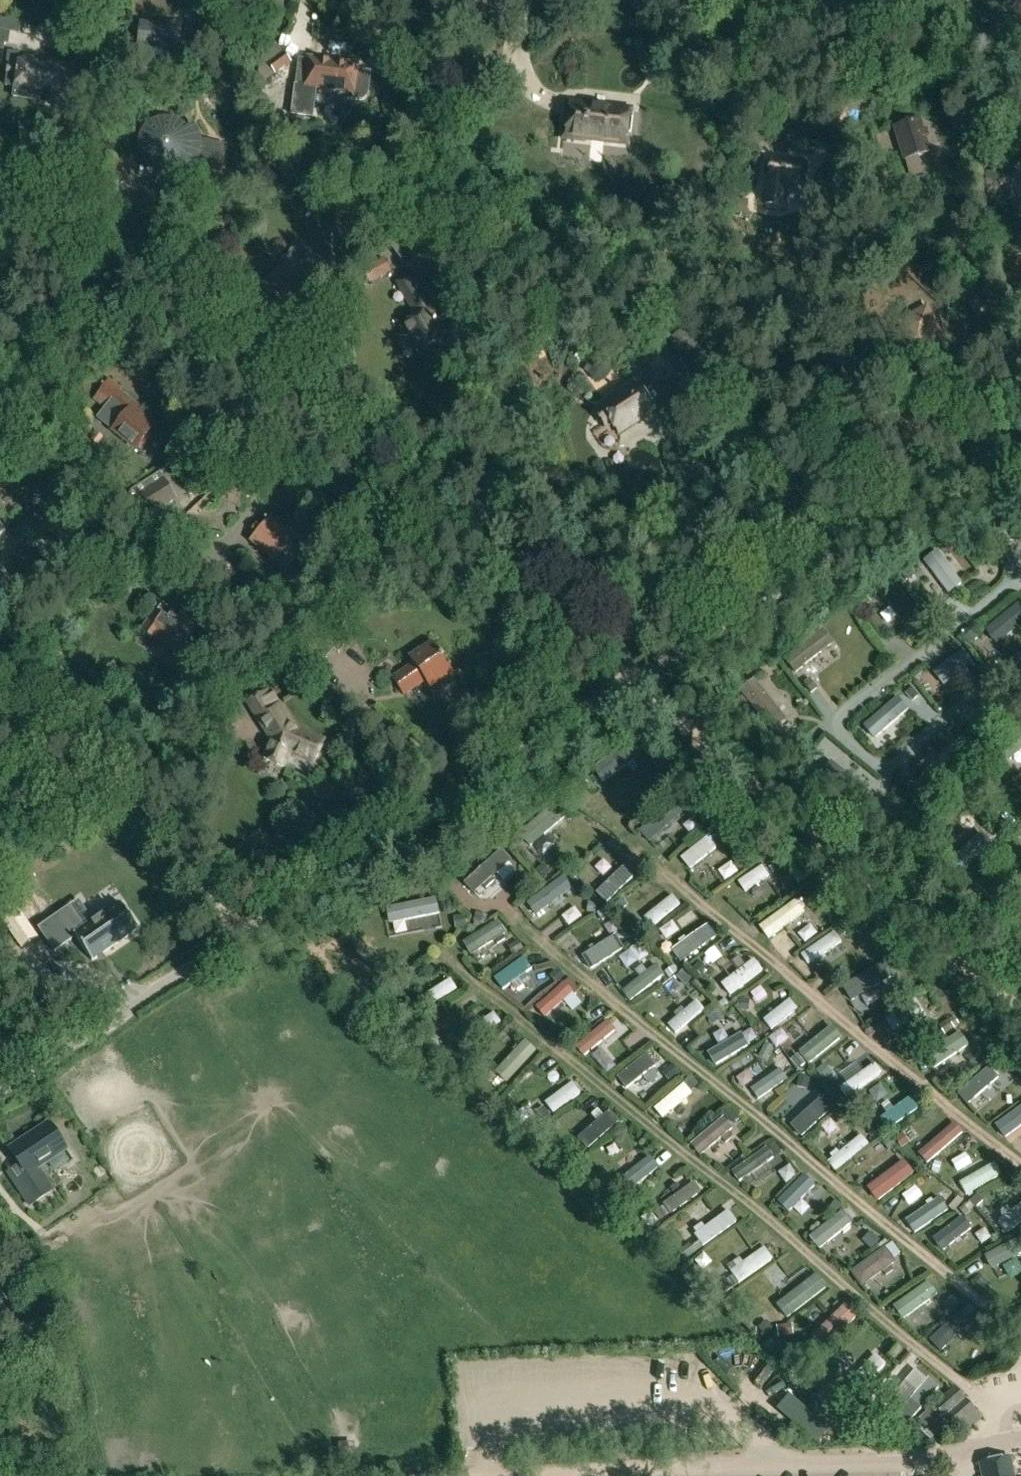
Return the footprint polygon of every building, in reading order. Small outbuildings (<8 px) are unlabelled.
[(138,46),(165,50),(163,64),(191,66),(193,43),(179,42),(182,23),(166,21),(165,27),(140,23),(138,46)] [(286,51),(270,63),(278,74),(294,62),(286,51)] [(9,55),(6,75),(7,76),(6,85),(14,86),(12,98),(35,101),(37,87),(50,89),(47,104),(74,108),(80,68),(63,65),(63,69),(18,62),(19,57),(9,55)] [(301,62),(299,86),(295,85),(291,116),(314,118),(317,88),(352,91),(352,96),(355,100),(359,101),(363,101),(368,98),(369,95),(372,71),(357,70),(336,68),(336,63),(319,62),(319,64),(301,62)] [(191,76),(175,75),(172,101),(189,103),(191,76)] [(268,95),(256,95),(256,106),(268,106),(268,95)] [(629,112),(609,110),(608,116),(588,114),(589,108),(572,106),(571,117),(568,117),(566,140),(626,146),(629,112)] [(195,124),(188,128),(183,123),(177,120),(171,118),(164,118),(157,119),(151,122),(146,126),(142,132),(139,138),(138,144),(138,151),(140,157),(144,163),(148,168),(152,164),(156,167),(161,168),(166,169),(170,168),(175,167),(183,179),(188,175),(193,170),(197,164),(200,158),(202,151),(202,144),(201,137),(198,130),(195,124)] [(895,128),(905,161),(930,153),(920,121),(895,128)] [(797,186),(799,166),(769,163),(765,205),(784,207),(786,185),(797,186)] [(1000,197),(1013,197),(1012,171),(986,172),(987,211),(1000,210),(1000,197)] [(747,213),(748,200),(733,199),(731,212),(747,213)] [(392,250),(405,237),(396,228),(383,240),(392,250)] [(281,270),(280,269),(270,279),(276,285),(275,286),(288,298),(299,287),(298,286),(303,280),(301,277),(306,272),(309,275),(322,262),(300,241),(287,255),(292,260),(288,265),(286,264),(281,270)] [(387,268),(364,281),(370,291),(393,278),(387,268)] [(404,300),(408,298),(418,318),(404,326),(407,332),(397,338),(403,349),(413,344),(416,350),(445,335),(430,307),(412,273),(395,283),(404,300)] [(902,319),(914,346),(939,334),(926,307),(902,319)] [(137,448),(156,423),(143,414),(145,411),(125,396),(127,394),(109,381),(95,400),(107,409),(112,402),(127,413),(114,431),(137,448)] [(613,424),(619,433),(654,413),(641,390),(598,414),(606,428),(613,424)] [(140,525),(178,500),(163,478),(140,494),(136,488),(123,497),(127,503),(125,504),(140,525)] [(157,520),(142,535),(152,546),(167,531),(157,520)] [(290,538),(270,521),(252,541),(274,560),(273,562),(287,574),(299,559),(297,557),(307,545),(294,534),(290,538)] [(924,562),(949,593),(960,585),(935,553),(924,562)] [(897,590),(885,599),(910,633),(922,624),(897,590)] [(872,605),(866,597),(855,606),(861,613),(872,605)] [(179,631),(168,623),(176,612),(164,603),(143,632),(155,640),(156,638),(178,653),(189,637),(186,635),(188,633),(181,628),(179,631)] [(1020,626),(1020,605),(988,633),(998,645),(1020,626)] [(292,659),(313,677),(336,649),(315,632),(292,659)] [(823,633),(785,662),(795,675),(832,645),(823,633)] [(965,638),(971,645),(977,640),(971,633),(965,638)] [(404,693),(424,679),(429,686),(450,671),(433,645),(412,660),(416,665),(395,680),(404,693)] [(974,665),(963,652),(934,677),(944,689),(974,665)] [(922,685),(928,680),(921,672),(915,677),(922,685)] [(810,680),(803,685),(812,696),(818,690),(810,680)] [(742,694),(773,733),(786,723),(754,684),(742,694)] [(912,690),(905,695),(913,704),(919,698),(912,690)] [(283,766),(289,753),(314,764),(324,742),(298,731),(271,692),(268,695),(266,691),(246,704),(272,745),(266,758),(283,766)] [(865,728),(875,741),(908,714),(898,702),(865,728)] [(970,719),(964,713),(957,720),(962,726),(970,719)] [(1008,764),(1020,753),(1020,734),(998,752),(1008,764)] [(594,770),(603,782),(642,754),(633,742),(594,770)] [(921,779),(932,790),(961,762),(949,751),(921,779)] [(820,777),(857,807),(867,795),(830,765),(820,777)] [(520,834),(531,846),(569,814),(558,802),(520,834)] [(640,831),(650,842),(682,814),(672,803),(640,831)] [(698,803),(687,812),(693,819),(704,809),(698,803)] [(718,839),(726,838),(725,826),(717,826),(718,839)] [(994,846),(983,834),(948,867),(959,879),(994,846)] [(689,870),(716,849),(707,838),(680,859),(689,870)] [(508,863),(498,853),(463,886),(472,896),(483,886),(486,890),(495,881),(492,878),(508,863)] [(542,866),(536,871),(544,880),(549,874),(542,866)] [(744,893),(768,877),(762,868),(738,883),(744,893)] [(77,879),(70,892),(88,902),(95,888),(77,879)] [(977,897),(984,891),(977,883),(970,889),(977,897)] [(567,894),(567,886),(557,886),(557,894),(567,894)] [(672,897),(644,919),(651,927),(678,905),(672,897)] [(436,899),(386,909),(389,923),(439,913),(436,899)] [(588,913),(581,902),(549,924),(556,935),(588,913)] [(621,902),(613,910),(618,916),(627,907),(621,902)] [(768,937),(800,913),(793,903),(761,927),(768,937)] [(93,966),(140,935),(122,908),(85,931),(71,910),(39,931),(55,956),(72,945),(70,942),(75,939),(93,966)] [(603,913),(596,918),(601,925),(608,920),(603,913)] [(483,925),(485,918),(477,915),(474,923),(483,925)] [(466,927),(464,916),(454,918),(456,928),(466,927)] [(1008,930),(1018,940),(1020,937),(1020,918),(1008,930)] [(796,936),(816,933),(814,922),(795,925),(796,936)] [(497,945),(505,940),(502,936),(505,934),(498,923),(464,944),(471,955),(494,941),(497,945)] [(670,954),(678,965),(697,950),(715,937),(708,926),(689,939),(670,954)] [(801,955),(808,965),(842,942),(835,932),(801,955)] [(656,933),(648,939),(653,944),(660,939),(656,933)] [(583,958),(591,971),(623,951),(615,938),(583,958)] [(523,950),(519,944),(511,950),(515,956),(523,950)] [(707,967),(718,960),(710,947),(699,954),(707,967)] [(494,980),(502,991),(510,985),(519,979),(522,983),(528,978),(525,974),(531,970),(523,959),(494,980)] [(753,960),(720,985),(729,996),(762,972),(753,960)] [(894,976),(886,963),(844,989),(852,1001),(894,976)] [(647,973),(640,978),(623,992),(630,1001),(663,975),(656,966),(647,973)] [(672,967),(666,972),(669,977),(676,972),(672,967)] [(558,970),(551,977),(557,983),(564,977),(558,970)] [(686,985),(693,979),(684,970),(678,976),(686,985)] [(677,999),(687,993),(676,975),(666,982),(677,999)] [(421,999),(427,1009),(456,991),(449,981),(421,999)] [(562,987),(561,985),(535,1009),(544,1019),(570,995),(562,987)] [(762,986),(747,991),(752,1005),(766,1000),(762,986)] [(924,1012),(916,1000),(885,1020),(893,1032),(911,1020),(914,1024),(921,1019),(918,1015),(924,1012)] [(675,1035),(703,1011),(696,1002),(668,1026),(675,1035)] [(763,1021),(771,1031),(796,1011),(789,1002),(763,1021)] [(711,1025),(723,1018),(717,1008),(705,1015),(711,1025)] [(471,1043),(499,1023),(493,1014),(464,1034),(471,1043)] [(614,1019),(609,1023),(614,1030),(619,1026),(614,1019)] [(577,1048),(585,1057),(615,1031),(607,1022),(577,1048)] [(947,1037),(958,1031),(953,1024),(943,1030),(947,1037)] [(765,1039),(774,1051),(789,1039),(779,1027),(765,1039)] [(798,1054),(808,1066),(838,1041),(828,1029),(798,1054)] [(970,1046),(962,1033),(925,1057),(933,1069),(970,1046)] [(715,1067),(747,1047),(740,1035),(707,1055),(715,1067)] [(524,1044),(495,1075),(505,1085),(535,1053),(524,1044)] [(772,1048),(766,1045),(759,1057),(766,1060),(772,1048)] [(979,1053),(968,1062),(973,1068),(984,1059),(979,1053)] [(797,1055),(790,1060),(798,1070),(805,1065),(797,1055)] [(646,1082),(655,1075),(651,1070),(655,1067),(647,1056),(619,1077),(628,1088),(643,1077),(646,1082)] [(997,1061),(991,1066),(996,1072),(1002,1067),(997,1061)] [(873,1065),(838,1090),(845,1100),(880,1075),(873,1065)] [(673,1067),(664,1074),(670,1081),(679,1075),(673,1067)] [(959,1094),(968,1105),(998,1079),(989,1068),(959,1094)] [(752,1090),(759,1100),(787,1080),(780,1070),(752,1090)] [(698,1085),(691,1077),(683,1083),(690,1091),(698,1085)] [(806,1089),(809,1079),(801,1077),(798,1086),(806,1089)] [(875,1104),(886,1096),(877,1082),(865,1090),(875,1104)] [(571,1084),(545,1104),(552,1114),(579,1094),(571,1084)] [(684,1085),(654,1110),(662,1119),(691,1094),(684,1085)] [(792,1127),(801,1138),(838,1104),(828,1093),(792,1127)] [(863,1098),(855,1103),(860,1110),(868,1105),(863,1098)] [(910,1099),(880,1119),(888,1131),(918,1110),(910,1099)] [(1020,1124),(1020,1107),(997,1125),(1005,1136),(1020,1124)] [(551,1116),(546,1109),(539,1114),(544,1121),(551,1116)] [(737,1117),(730,1110),(723,1116),(729,1124),(737,1117)] [(609,1112),(603,1117),(598,1111),(591,1117),(597,1123),(579,1138),(589,1149),(619,1123),(609,1112)] [(692,1144),(702,1155),(721,1139),(725,1144),(732,1138),(727,1134),(732,1130),(723,1119),(692,1144)] [(50,1123),(11,1149),(28,1175),(14,1184),(29,1208),(55,1192),(39,1167),(67,1149),(50,1123)] [(926,1165),(962,1133),(953,1123),(917,1155),(926,1165)] [(523,1135),(526,1139),(531,1135),(528,1131),(523,1135)] [(896,1140),(901,1147),(909,1142),(904,1135),(896,1140)] [(831,1160),(828,1162),(836,1172),(867,1147),(859,1137),(838,1154),(836,1152),(829,1157),(831,1160)] [(891,1153),(897,1149),(890,1139),(884,1144),(891,1153)] [(766,1150),(731,1174),(738,1183),(772,1159),(766,1150)] [(650,1158),(620,1183),(628,1192),(658,1167),(650,1158)] [(785,1161),(771,1168),(777,1179),(791,1172),(785,1161)] [(869,1187),(879,1200),(913,1175),(903,1162),(869,1187)] [(993,1164),(959,1184),(965,1195),(1000,1175),(993,1164)] [(790,1210),(814,1184),(804,1174),(780,1201),(790,1210)] [(662,1207),(663,1208),(669,1216),(700,1193),(694,1184),(662,1207)] [(601,1195),(612,1200),(615,1192),(604,1187),(601,1195)] [(978,1196),(970,1202),(976,1208),(983,1201),(978,1196)] [(911,1221),(917,1231),(944,1214),(937,1204),(911,1221)] [(834,1217),(840,1209),(834,1205),(828,1212),(834,1217)] [(1020,1225),(1020,1206),(1011,1214),(1007,1209),(1000,1214),(1004,1219),(999,1223),(1008,1235),(1020,1225)] [(663,1208),(655,1214),(660,1222),(669,1216),(663,1208)] [(694,1236),(702,1247),(735,1223),(727,1212),(704,1228),(701,1224),(694,1230),(697,1234),(694,1236)] [(851,1224),(842,1213),(810,1238),(820,1249),(851,1224)] [(971,1229),(962,1218),(933,1241),(942,1252),(971,1229)] [(872,1249),(879,1242),(871,1234),(864,1241),(872,1249)] [(994,1271),(1020,1257),(1020,1239),(986,1257),(994,1271)] [(892,1244),(886,1249),(893,1258),(899,1254),(892,1244)] [(693,1255),(688,1248),(680,1254),(685,1261),(693,1255)] [(733,1264),(736,1268),(730,1273),(738,1285),(771,1261),(762,1249),(743,1263),(740,1259),(733,1264)] [(851,1274),(860,1287),(894,1263),(884,1250),(851,1274)] [(777,1305),(787,1318),(825,1289),(815,1276),(777,1305)] [(722,1281),(714,1287),(721,1297),(729,1291),(722,1281)] [(928,1284),(893,1309),(902,1321),(937,1296),(928,1284)] [(10,1303),(0,1287),(0,1309),(10,1303)] [(951,1315),(959,1308),(951,1300),(944,1307),(951,1315)] [(969,1306),(962,1313),(967,1319),(974,1312),(969,1306)] [(813,1338),(824,1348),(855,1317),(845,1307),(813,1338)] [(969,1324),(959,1313),(929,1342),(939,1353),(969,1324)] [(761,1328),(765,1333),(772,1328),(768,1323),(761,1328)] [(790,1326),(778,1327),(779,1337),(792,1335),(790,1326)] [(855,1398),(885,1367),(874,1357),(844,1388),(855,1398)] [(926,1382),(895,1417),(905,1426),(936,1391),(926,1382)] [(983,1419),(955,1389),(935,1408),(933,1406),(918,1419),(934,1438),(950,1424),(962,1438),(983,1419)] [(1008,1458),(981,1463),(984,1475),(1012,1475),(1008,1458)]
